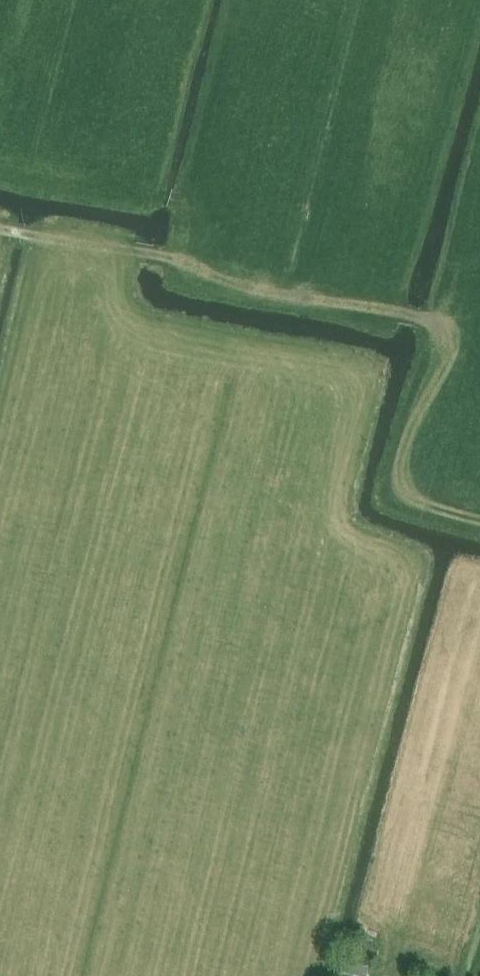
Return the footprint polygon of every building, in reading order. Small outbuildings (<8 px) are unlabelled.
[(341,974),(350,975),(366,975),(368,969),(344,963),(341,974)]
